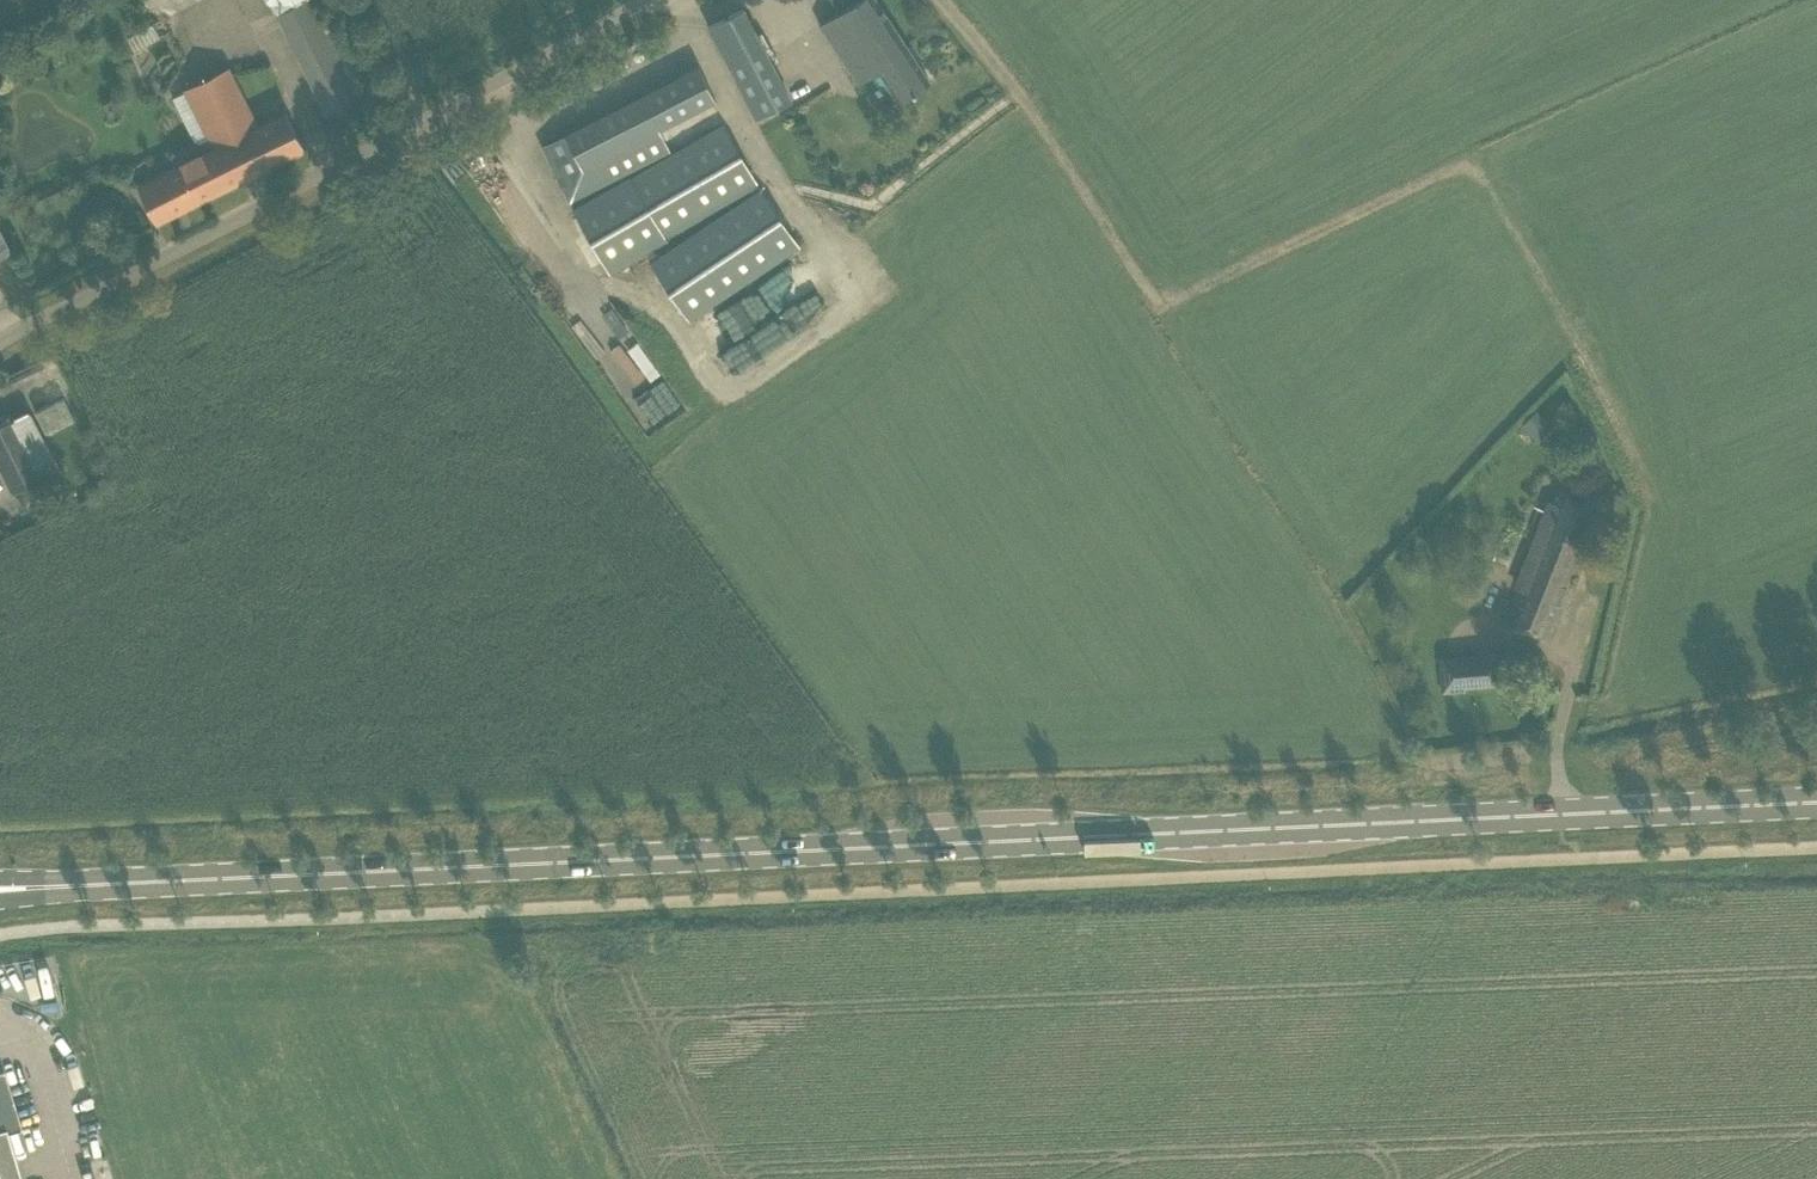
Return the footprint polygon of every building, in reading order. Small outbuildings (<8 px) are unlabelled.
[(347,74),(311,0),(268,0),(269,2),(316,89),(325,110),(357,95),(347,74)] [(833,44),(849,68),(859,82),(876,71),(898,102),(910,94),(930,80),(877,0),(834,0),(841,10),(820,24),(833,44)] [(709,26),(720,47),(756,119),(793,98),(754,29),(743,8),(709,26)] [(152,22),(127,35),(135,49),(159,36),(152,22)] [(542,144),(552,166),(570,202),(671,151),(659,130),(716,99),(709,86),(698,65),(542,144)] [(140,182),(148,199),(159,220),(305,148),(286,111),(259,124),(229,66),(184,88),(208,135),(170,153),(176,165),(140,182)] [(111,98),(102,103),(110,119),(119,115),(111,98)] [(759,186),(723,122),(709,132),(572,205),(610,274),(759,186)] [(691,321),(800,247),(759,187),(649,260),(691,321)] [(0,227),(0,258),(12,252),(10,248),(0,227)] [(0,425),(0,463),(14,491),(43,476),(42,474),(56,467),(29,411),(0,425)] [(1534,435),(1546,423),(1535,412),(1523,424),(1534,435)] [(1558,487),(1506,622),(1546,638),(1598,502),(1558,487)] [(69,490),(56,495),(60,505),(73,499),(69,490)] [(1465,689),(1464,684),(1497,682),(1496,653),(1440,658),(1443,690),(1465,689)] [(10,1095),(3,1072),(0,1073),(0,1178),(22,1178),(17,1162),(8,1130),(19,1126),(10,1095)]
